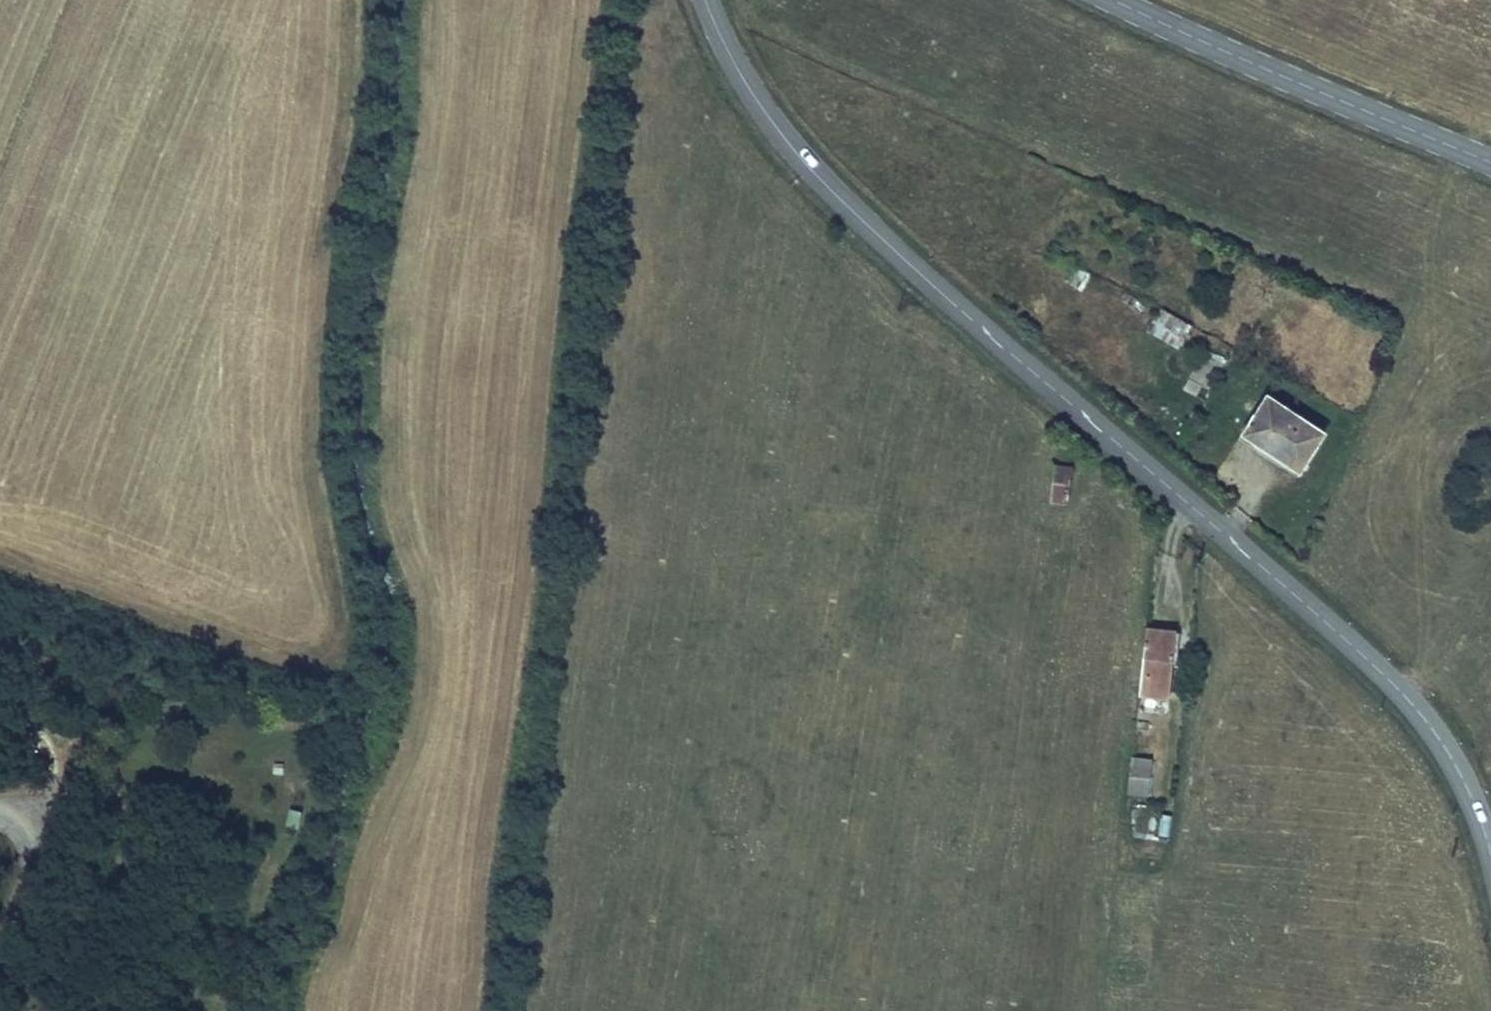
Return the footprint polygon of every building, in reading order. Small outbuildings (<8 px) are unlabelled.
[(1075,266),(1068,282),(1083,290),(1090,274),(1075,266)] [(1188,324),(1160,309),(1146,332),(1175,349),(1188,324)] [(1267,393),(1241,431),(1296,469),(1322,431),(1267,393)] [(1057,468),(1055,497),(1072,498),(1073,468),(1057,468)] [(1145,624),(1138,690),(1166,693),(1173,627),(1145,624)] [(1131,756),(1127,793),(1147,794),(1152,757),(1131,756)] [(1170,836),(1173,813),(1152,811),(1149,833),(1170,836)]
